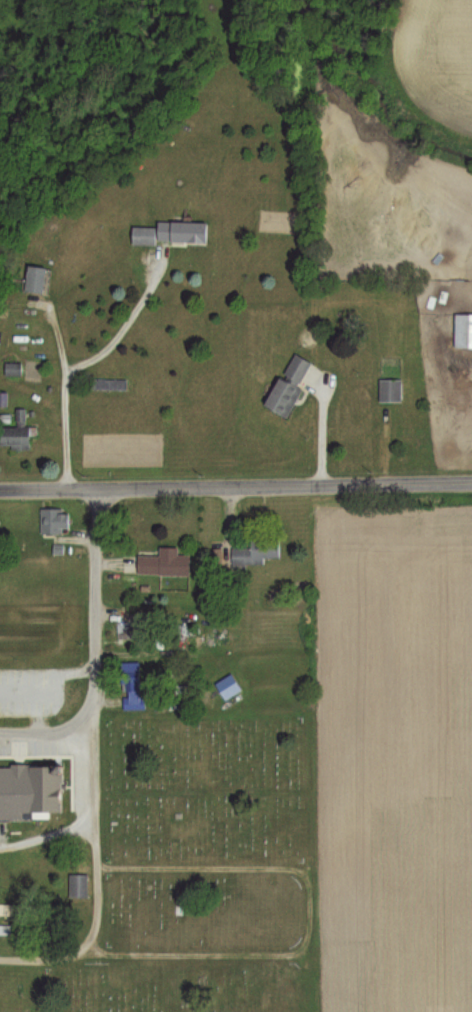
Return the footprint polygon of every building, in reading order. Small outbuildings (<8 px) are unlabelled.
[(156,245),(156,241),(207,242),(207,222),(158,220),(158,227),(133,227),(132,245),(156,245)] [(44,294),(47,268),(28,265),(24,292),(44,294)] [(454,314),(454,348),(471,348),(471,314),(454,314)] [(311,363),(293,353),(265,406),(287,418),(302,389),(298,387),(311,363)] [(6,375),(21,375),(21,364),(6,364),(6,375)] [(379,402),(401,402),(401,379),(379,379),(379,402)] [(26,409),(17,409),(17,427),(0,427),(0,448),(30,448),(30,427),(26,427),(26,409)] [(40,534),(68,534),(68,509),(40,509),(40,534)] [(232,548),(232,573),(246,573),(246,565),(263,565),(263,558),(279,558),(279,539),(251,539),(251,548),(232,548)] [(159,556),(137,556),(137,576),(189,576),(189,556),(177,556),(177,548),(159,548),(159,556)] [(137,643),(137,623),(116,623),(116,643),(137,643)] [(145,710),(145,663),(122,663),(122,710),(145,710)] [(43,707),(62,707),(62,674),(43,674),(43,707)] [(61,816),(61,766),(29,767),(29,796),(23,796),(23,816),(61,816)] [(70,897),(87,897),(87,875),(70,875),(70,897)] [(10,935),(10,925),(0,925),(0,935),(10,935)]
